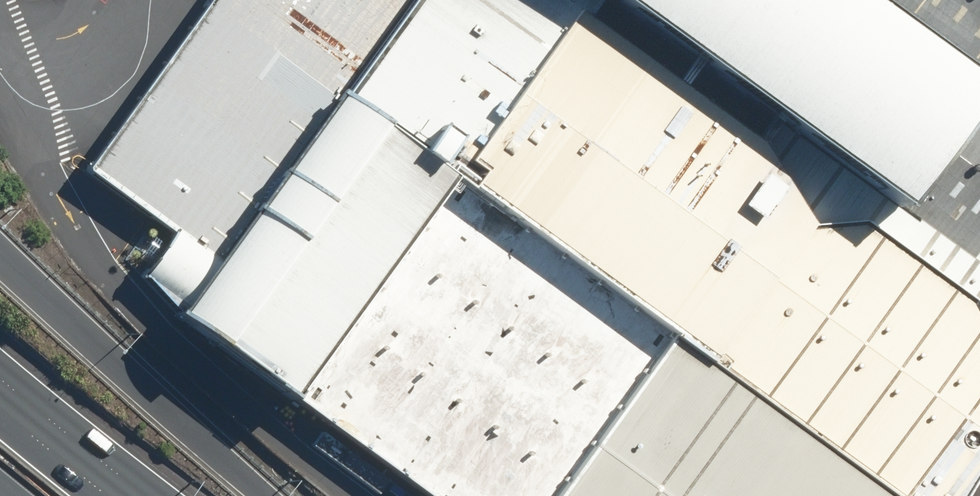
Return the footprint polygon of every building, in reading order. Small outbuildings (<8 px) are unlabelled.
[(85,167),(211,261),(331,97),(404,0),(210,0),(85,167)] [(331,97),(441,178),(456,189),(469,170),(456,161),(565,13),(576,21),(591,0),(404,0),(331,97)] [(765,125),(884,211),(973,88),(851,0),(595,0),(765,125)] [(973,88),(979,93),(979,0),(851,0),(973,88)] [(979,453),(979,335),(963,301),(869,230),(854,221),(796,226),(746,147),(741,139),(576,21),(565,13),(456,161),(469,170),(456,189),(663,337),(883,495),(953,495),(979,453)] [(884,211),(765,125),(746,147),(796,226),(854,221),(869,230),(963,301),(979,335),(979,93),(973,88),(884,211)] [(168,315),(282,396),(441,178),(331,97),(211,261),(168,315)] [(424,495),(547,495),(663,337),(456,189),(441,178),(282,396),(424,495)] [(663,337),(547,495),(883,495),(663,337)]
